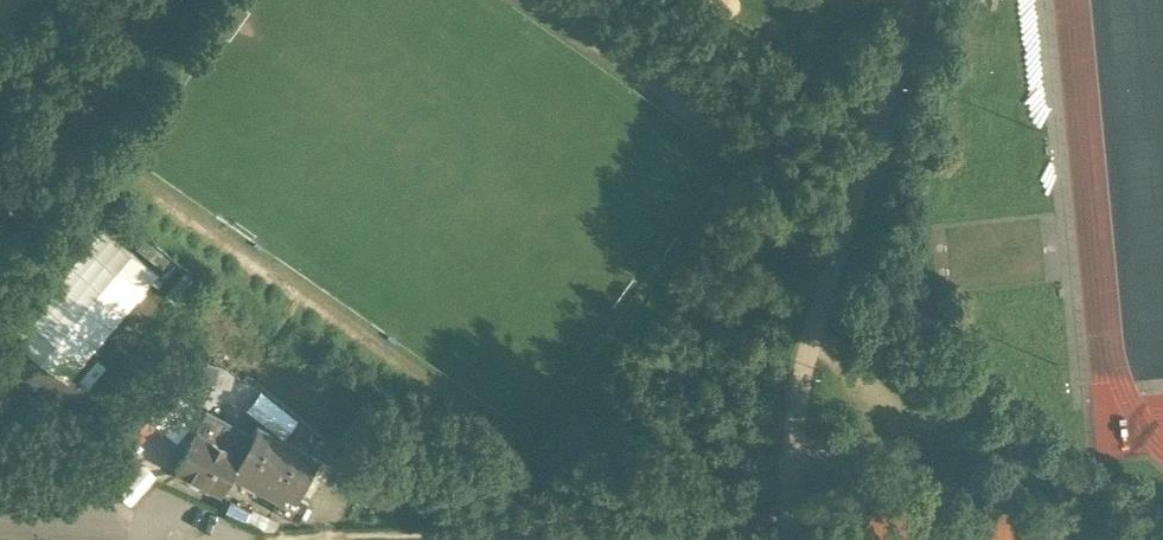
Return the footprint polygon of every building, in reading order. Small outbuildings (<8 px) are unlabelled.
[(960,4),(988,8),(989,0),(961,0),(960,4)] [(219,494),(233,470),(251,437),(207,412),(175,470),(219,494)] [(233,470),(280,496),(293,503),(297,496),(309,474),(316,460),(256,427),(251,437),(233,470)] [(400,505),(316,460),(309,474),(392,520),(400,505)] [(308,502),(297,496),(293,503),(280,496),(273,509),(297,522),(308,502)]
